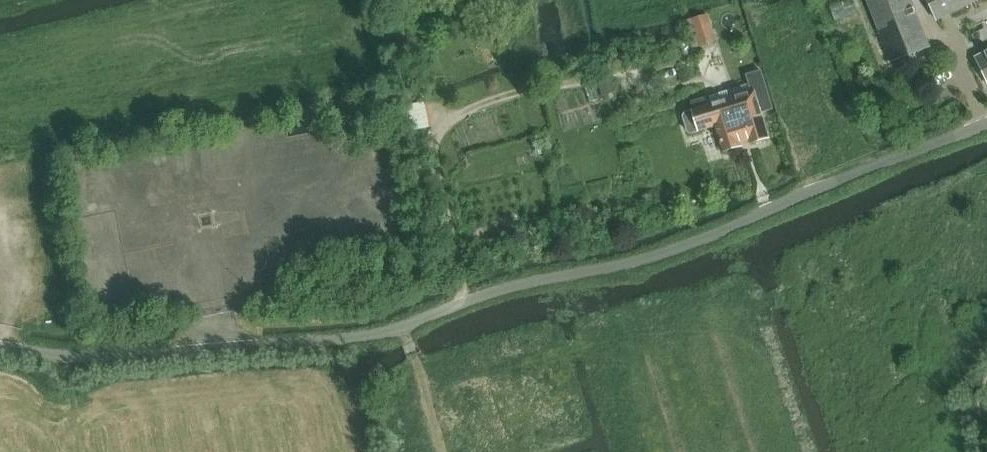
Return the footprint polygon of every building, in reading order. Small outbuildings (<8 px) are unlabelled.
[(893,61),(930,47),(912,0),(868,0),(893,61)] [(938,21),(980,0),(928,0),(938,21)] [(691,20),(699,47),(718,41),(710,14),(691,20)] [(976,57),(986,78),(986,52),(976,57)] [(774,109),(762,70),(746,75),(752,93),(734,98),(739,116),(748,145),(770,138),(763,113),(774,109)] [(806,89),(821,86),(819,76),(804,79),(806,89)] [(616,80),(600,85),(603,96),(619,92),(616,80)] [(734,98),(732,90),(720,93),(692,102),(694,110),(683,114),(689,135),(701,131),(718,126),(725,151),(748,145),(739,116),(734,98)]
